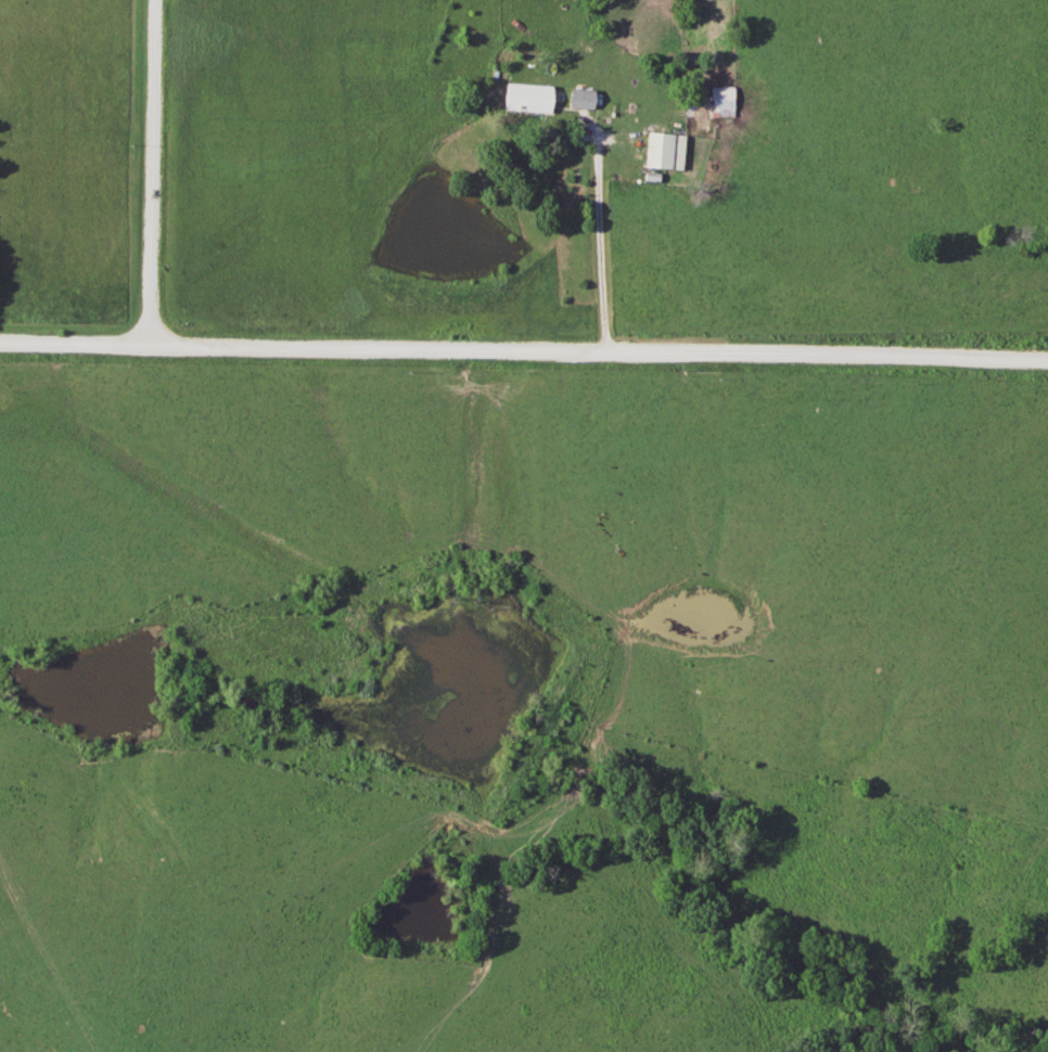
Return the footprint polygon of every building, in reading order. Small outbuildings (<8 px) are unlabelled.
[(549,113),(550,86),(503,83),(502,111),(549,113)] [(733,87),(710,87),(710,118),(733,118),(733,87)] [(591,110),(594,91),(568,88),(566,107),(591,110)] [(642,168),(681,170),(683,135),(643,133),(642,168)]
